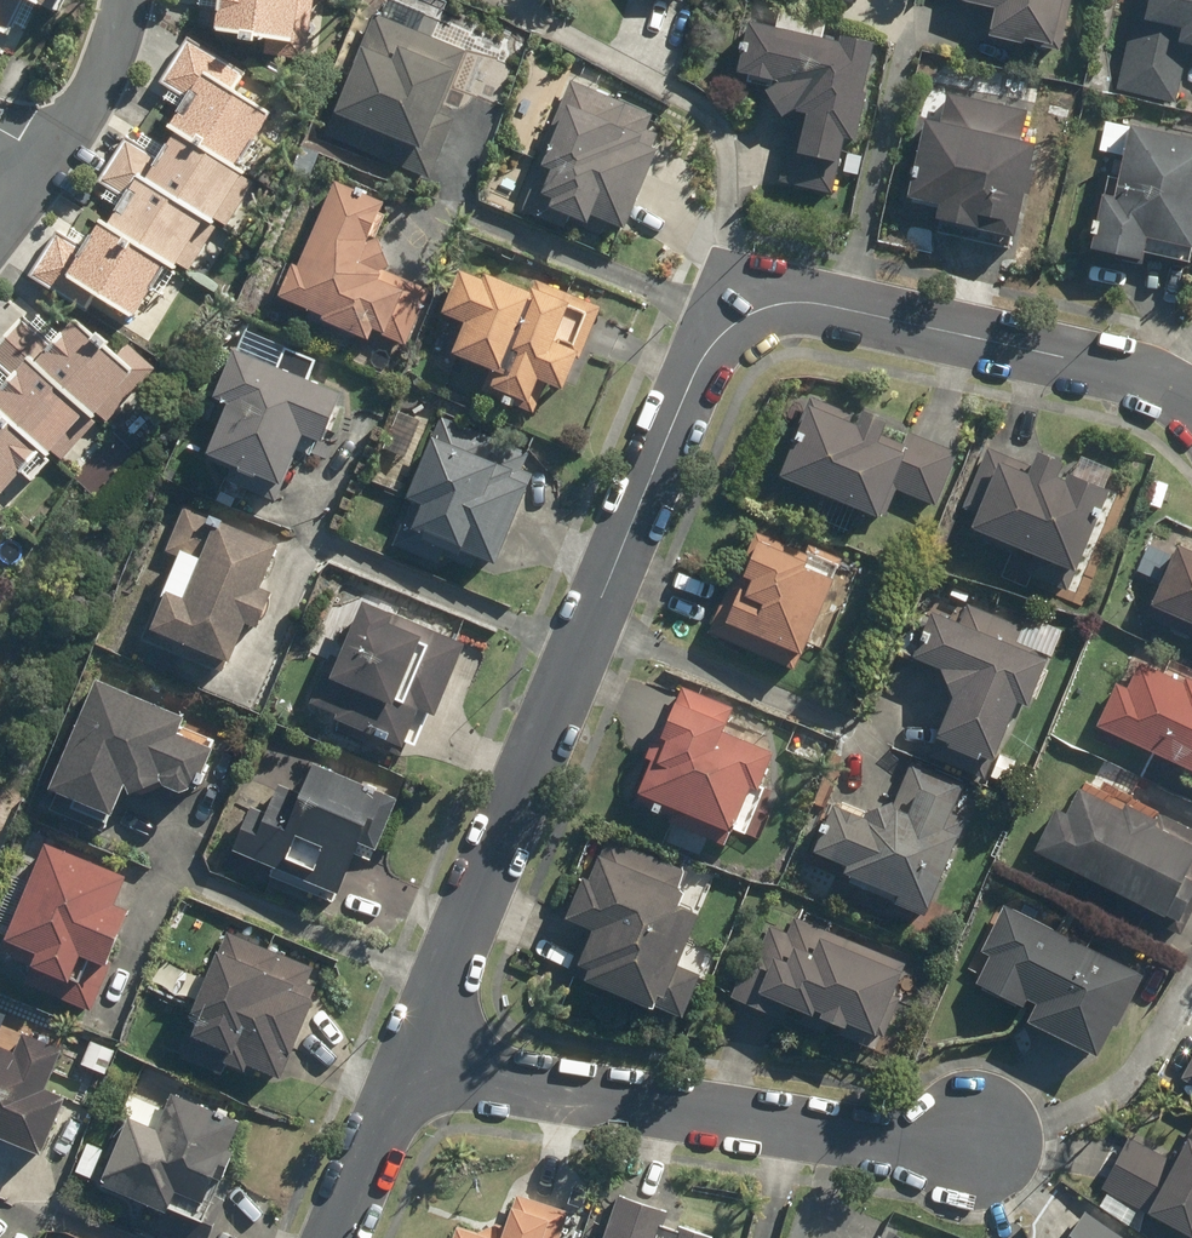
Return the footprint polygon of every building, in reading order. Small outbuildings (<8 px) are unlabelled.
[(3,39),(17,10),(43,23),(54,0),(0,0),(0,37),(3,39)] [(186,1),(213,5),(208,38),(285,49),(292,0),(186,0),(186,1)] [(1061,0),(933,0),(990,12),(985,35),(1050,49),(1061,0)] [(1111,90),(1173,106),(1187,55),(1191,56),(1191,0),(1134,0),(1111,90)] [(426,186),(444,145),(430,139),(466,56),(373,16),(320,140),(426,186)] [(741,24),(729,80),(767,89),(756,97),(774,122),(799,104),(780,188),(837,201),(870,53),(741,24)] [(52,237),(25,279),(84,316),(91,306),(126,329),(161,275),(168,279),(200,229),(206,233),(240,179),(231,174),(262,123),(223,98),(237,76),(183,41),(156,83),(179,97),(157,132),(166,137),(155,155),(126,136),(95,185),(117,199),(81,255),(52,237)] [(648,131),(655,114),(570,80),(518,210),(585,237),(588,228),(619,241),(661,137),(648,131)] [(943,239),(1010,256),(1036,152),(1014,147),(1023,114),(945,95),(937,128),(923,124),(904,200),(931,207),(926,224),(946,228),(943,239)] [(1123,129),(1107,205),(1096,202),(1084,254),(1140,266),(1142,256),(1183,265),(1191,224),(1191,144),(1123,129)] [(400,356),(424,303),(428,293),(386,274),(370,229),(382,205),(332,182),(293,269),(281,263),(260,310),(361,355),(367,341),(400,356)] [(476,398),(519,416),(531,387),(560,400),(598,309),(536,283),(529,299),(456,269),(435,320),(458,329),(445,360),(484,376),(476,398)] [(30,458),(37,464),(80,419),(88,426),(128,383),(70,327),(51,347),(23,320),(0,344),(0,371),(10,380),(0,390),(0,489),(30,458)] [(282,350),(274,371),(229,353),(208,404),(221,409),(197,468),(274,499),(298,440),(317,448),(337,397),(304,383),(312,362),(282,350)] [(803,393),(764,479),(865,525),(880,493),(928,515),(952,460),(803,393)] [(405,461),(422,423),(400,412),(382,450),(405,461)] [(523,469),(529,453),(440,417),(387,547),(436,567),(440,557),(491,577),(533,474),(523,469)] [(1022,571),(1065,588),(1103,497),(993,452),(961,531),(1028,558),(1022,571)] [(218,530),(221,521),(181,505),(161,555),(172,560),(141,637),(225,671),(241,632),(252,636),(268,595),(257,591),(273,552),(218,530)] [(830,571),(750,534),(704,638),(784,674),(830,571)] [(1172,544),(1139,612),(1191,638),(1191,554),(1172,544)] [(322,729),(394,761),(413,718),(428,724),(461,648),(355,601),(309,707),(328,716),(322,729)] [(1020,712),(1042,656),(1015,645),(1022,626),(960,602),(953,621),(924,610),(905,659),(934,670),(949,702),(926,761),(978,782),(1007,707),(1020,712)] [(1191,775),(1191,683),(1129,651),(1092,725),(1191,775)] [(107,835),(122,800),(155,787),(189,803),(212,751),(180,737),(188,720),(97,679),(41,805),(107,835)] [(667,825),(732,851),(770,753),(721,734),(733,704),(677,683),(632,799),(671,814),(667,825)] [(910,765),(890,804),(848,819),(827,808),(806,851),(834,864),(830,872),(919,915),(956,840),(940,832),(961,790),(910,765)] [(333,907),(378,808),(304,774),(295,794),(277,787),(264,816),(249,809),(227,858),(333,907)] [(1033,852),(1171,926),(1191,887),(1177,879),(1191,851),(1191,848),(1081,789),(1067,816),(1055,810),(1033,852)] [(684,883),(598,845),(564,921),(584,930),(564,976),(647,1013),(689,919),(672,911),(684,883)] [(100,975),(126,914),(112,908),(121,886),(37,850),(0,937),(0,964),(63,990),(74,964),(100,975)] [(1000,906),(962,978),(1022,1010),(1017,1020),(1092,1060),(1136,978),(1000,906)] [(786,1012),(837,1036),(840,1029),(865,1040),(900,965),(781,910),(759,958),(751,954),(729,1002),(779,1025),(786,1012)] [(305,986),(312,971),(227,933),(171,1059),(219,1080),(222,1074),(240,1082),(244,1072),(275,1086),(316,991),(305,986)] [(64,1103),(42,1094),(59,1053),(13,1034),(6,1051),(0,1049),(0,1148),(39,1164),(64,1103)] [(115,1049),(88,1037),(76,1067),(102,1079),(115,1049)] [(1176,1080),(1191,1089),(1191,1051),(1176,1080)] [(190,1232),(208,1191),(215,1194),(232,1157),(225,1154),(236,1129),(220,1122),(226,1109),(160,1079),(150,1103),(126,1092),(85,1185),(190,1232)] [(1170,1161),(1122,1136),(1096,1186),(1190,1236),(1191,1232),(1191,1119),(1170,1161)] [(489,1237),(558,1237),(567,1214),(506,1192),(489,1237)] [(672,1211),(616,1193),(602,1237),(710,1237),(668,1224),(672,1211)] [(1081,1213),(1064,1237),(1117,1237),(1081,1213)] [(447,1226),(443,1237),(480,1237),(447,1226)]
